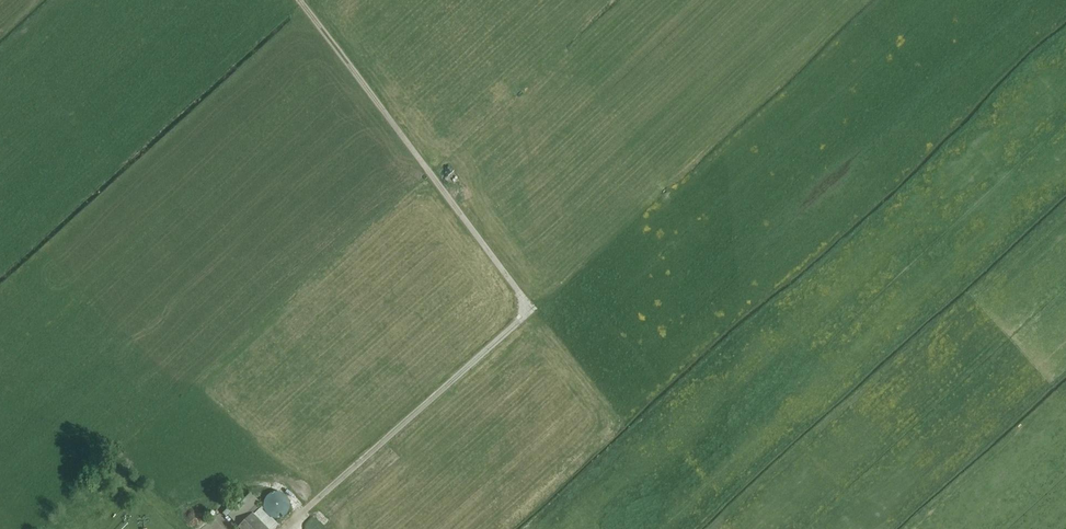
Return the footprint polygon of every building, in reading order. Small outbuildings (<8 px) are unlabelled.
[(253,514),(269,528),(270,528),(276,523),(260,507),(253,514)] [(298,524),(302,528),(303,528),(315,518),(311,513),(298,524)] [(252,514),(238,528),(239,528),(267,528),(252,514)] [(315,521),(306,528),(322,528),(315,521)]
